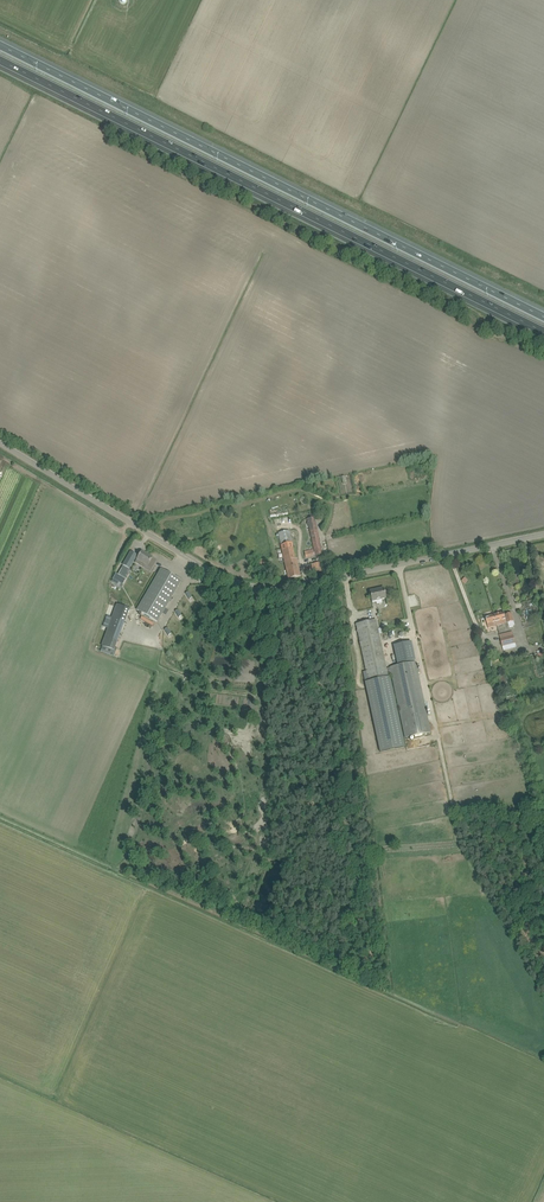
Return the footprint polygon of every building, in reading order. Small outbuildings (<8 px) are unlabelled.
[(307,518),(315,555),(322,554),(314,517),(307,518)] [(300,548),(309,546),(305,524),(295,526),(300,548)] [(278,533),(287,573),(288,579),(300,576),(296,559),(295,559),(289,530),(278,533)] [(142,566),(144,563),(147,565),(152,568),(156,560),(152,558),(152,557),(145,553),(146,552),(143,551),(142,551),(141,551),(135,562),(142,566)] [(129,568),(134,560),(128,556),(123,565),(129,568)] [(310,564),(313,573),(321,571),(318,561),(310,564)] [(113,579),(122,585),(130,571),(123,567),(118,575),(116,574),(113,579)] [(165,608),(181,581),(161,569),(137,610),(157,622),(163,613),(165,608)] [(386,598),(384,588),(369,591),(372,603),(376,602),(376,604),(382,603),(382,599),(386,598)] [(124,622),(129,608),(117,604),(112,618),(124,622)] [(504,612),(494,615),(496,622),(497,625),(508,622),(509,627),(515,626),(513,621),(514,621),(512,613),(505,615),(504,612)] [(496,622),(494,615),(485,617),(488,628),(494,626),(493,622),(496,622)] [(386,668),(376,620),(356,624),(368,679),(364,680),(380,752),(405,747),(389,674),(388,675),(387,673),(391,672),(405,737),(431,732),(415,661),(389,667),(390,668),(386,668)] [(515,643),(514,639),(508,640),(507,637),(500,638),(502,646),(515,643)] [(393,645),(397,663),(415,659),(411,642),(393,645)] [(492,656),(489,645),(483,647),(486,658),(492,656)]
